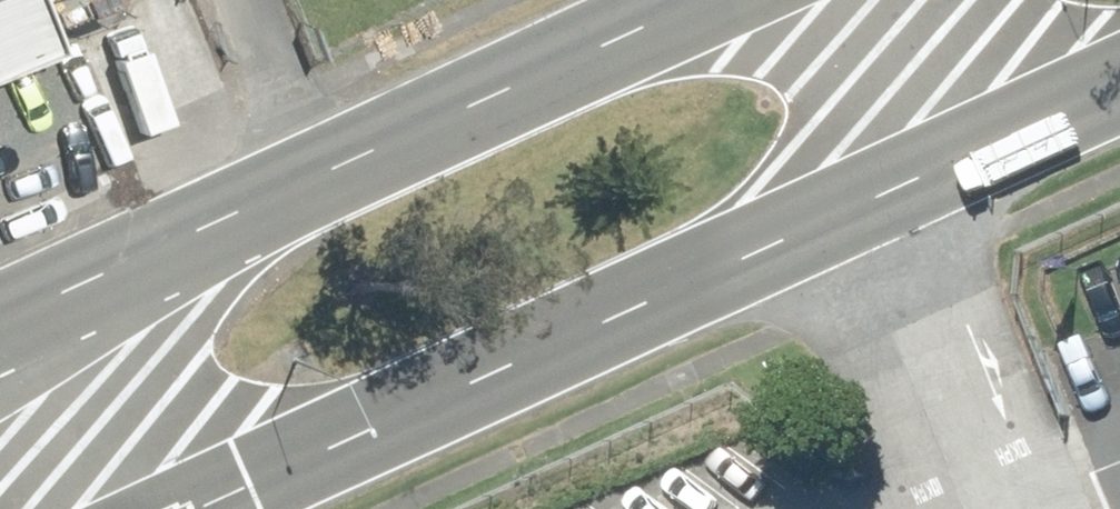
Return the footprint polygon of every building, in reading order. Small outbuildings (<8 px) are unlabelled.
[(4,0),(0,0),(0,45),(19,38),(4,0)]
